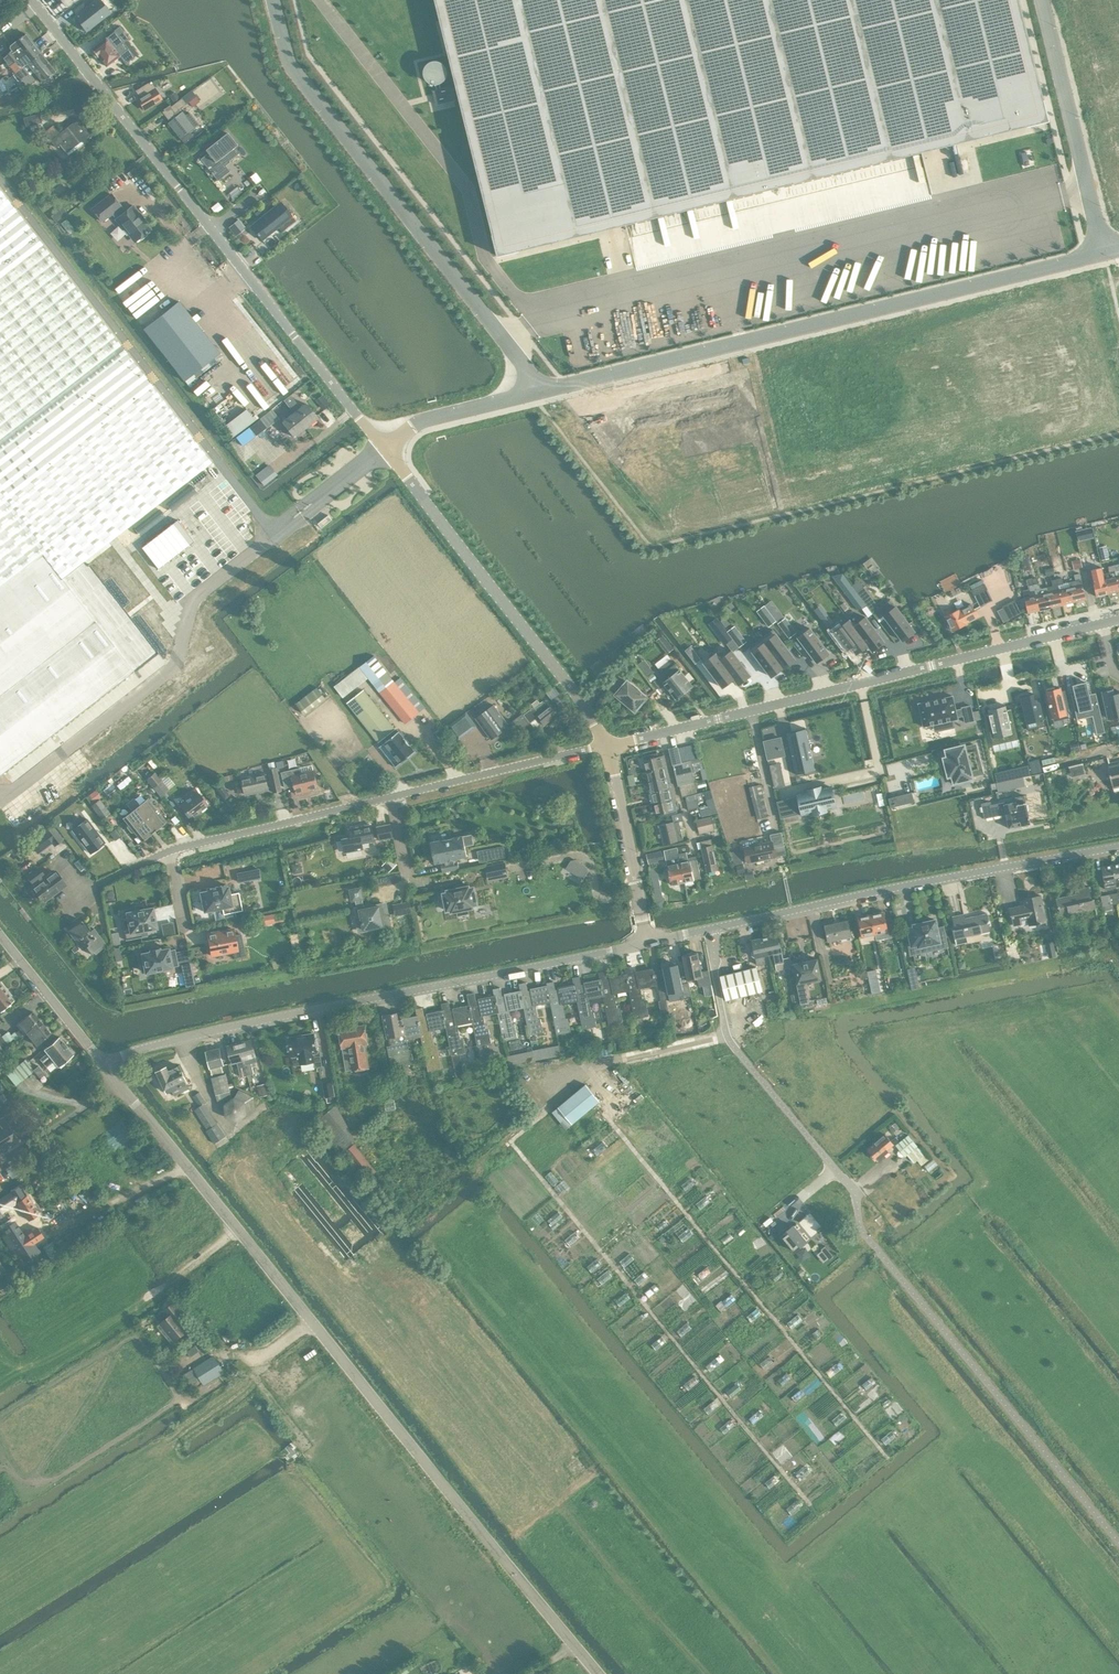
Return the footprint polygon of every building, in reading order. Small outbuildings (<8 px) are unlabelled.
[(73,15),(86,32),(111,13),(101,0),(92,0),(73,15)] [(498,256),(1048,120),(1019,0),(436,0),(498,256)] [(20,54),(34,44),(26,34),(12,45),(15,49),(8,54),(5,50),(0,55),(3,58),(9,65),(20,54)] [(125,63),(134,57),(123,42),(113,49),(104,38),(92,49),(106,66),(119,55),(125,63)] [(41,53),(34,44),(20,54),(9,65),(6,67),(12,74),(14,73),(41,53)] [(14,73),(21,80),(26,76),(35,74),(49,63),(41,53),(14,73)] [(448,61),(431,60),(430,81),(447,82),(448,61)] [(26,76),(21,80),(26,87),(38,78),(42,82),(55,71),(49,63),(35,74),(26,76)] [(161,99),(155,89),(150,81),(135,90),(140,98),(137,99),(144,109),(161,99)] [(451,85),(432,90),(436,104),(455,100),(451,85)] [(179,108),(186,104),(196,96),(191,89),(181,97),(181,98),(170,106),(170,105),(162,111),(168,118),(170,117),(172,119),(168,122),(180,138),(181,138),(184,142),(191,136),(188,132),(195,127),(194,127),(198,124),(189,112),(185,115),(182,111),(179,108)] [(174,91),(168,95),(173,102),(179,98),(174,91)] [(43,128),(41,122),(39,113),(23,117),(25,126),(29,125),(31,131),(43,128)] [(72,122),(59,133),(53,125),(44,132),(56,147),(59,144),(66,153),(81,141),(83,143),(91,136),(86,130),(84,130),(77,120),(73,123),(72,122)] [(208,152),(200,158),(217,180),(229,171),(225,165),(229,162),(228,161),(238,153),(233,147),(236,144),(227,132),(215,141),(213,138),(203,146),(205,149),(208,152)] [(963,142),(966,153),(978,151),(975,139),(963,142)] [(1044,151),(1027,153),(1029,168),(1045,166),(1044,151)] [(134,168),(127,173),(130,177),(137,172),(134,168)] [(255,172),(249,177),(255,184),(261,180),(255,172)] [(932,185),(941,183),(940,176),(931,178),(932,185)] [(157,652),(84,559),(211,462),(0,190),(0,774),(157,652)] [(115,218),(115,219),(123,228),(124,228),(134,242),(150,229),(143,220),(144,219),(133,205),(122,213),(118,208),(120,206),(111,194),(92,209),(101,221),(111,213),(115,218)] [(218,202),(211,207),(215,213),(222,208),(218,202)] [(295,220),(291,215),(281,203),(251,226),(261,239),(277,226),(281,231),(295,220)] [(61,207),(50,215),(55,222),(66,213),(61,207)] [(238,219),(228,227),(235,236),(245,227),(238,219)] [(111,231),(118,239),(126,232),(119,225),(111,231)] [(132,285),(118,293),(124,303),(138,295),(132,285)] [(184,380),(219,353),(178,301),(143,328),(184,380)] [(323,393),(316,398),(323,408),(330,403),(323,393)] [(293,412),(305,428),(317,419),(304,403),(299,407),(289,395),(283,400),(293,412)] [(233,436),(257,419),(248,407),(224,424),(233,436)] [(272,409),(248,427),(255,436),(279,418),(272,409)] [(305,428),(293,412),(281,421),(294,437),(305,428)] [(276,475),(268,465),(255,475),(264,485),(276,475)] [(205,473),(189,486),(196,495),(212,483),(205,473)] [(180,493),(164,506),(170,514),(187,501),(180,493)] [(148,516),(151,522),(165,515),(162,509),(148,516)] [(322,528),(332,519),(328,515),(318,523),(322,528)] [(177,519),(141,547),(158,569),(194,541),(177,519)] [(1093,526),(1076,530),(1078,537),(1095,533),(1093,526)] [(1104,537),(1115,552),(1118,549),(1118,545),(1110,532),(1104,537)] [(1079,552),(1083,567),(1095,564),(1091,548),(1079,552)] [(1118,591),(1118,589),(1113,565),(1108,566),(1109,572),(1103,573),(1108,593),(1118,591)] [(1035,567),(1026,569),(1028,579),(1037,577),(1035,567)] [(1108,593),(1103,573),(1102,568),(1090,571),(1096,596),(1108,593)] [(843,573),(832,576),(858,610),(866,604),(857,591),(852,585),(843,573)] [(1075,580),(1069,582),(1074,602),(1086,599),(1080,573),(1074,575),(1075,580)] [(1063,604),(1074,602),(1069,582),(1063,583),(1062,577),(1056,579),(1063,604)] [(1051,607),(1063,604),(1056,579),(1051,580),(1052,586),(1046,587),(1051,607)] [(1040,610),(1051,607),(1046,587),(1040,589),(1039,583),(1034,584),(1040,610)] [(1023,591),(1023,592),(1028,613),(1040,610),(1034,584),(1028,586),(1029,589),(1023,591)] [(975,595),(981,607),(987,604),(981,592),(975,595)] [(875,611),(873,613),(878,620),(884,615),(902,640),(915,631),(896,606),(890,599),(882,606),(875,611)] [(1005,621),(1021,612),(1015,599),(998,609),(1005,621)] [(951,629),(952,631),(967,624),(966,622),(978,617),(972,604),(960,610),(959,609),(951,613),(949,609),(943,612),(945,616),(949,623),(948,625),(949,628),(951,629)] [(764,605),(757,611),(769,626),(776,621),(764,605)] [(821,606),(815,610),(827,625),(832,621),(821,606)] [(854,625),(868,644),(868,645),(872,651),(884,641),(866,616),(854,625)] [(785,618),(778,623),(789,638),(796,632),(785,618)] [(850,619),(837,629),(856,653),(868,645),(868,644),(854,625),(850,619)] [(735,626),(728,631),(739,647),(746,641),(735,626)] [(810,628),(798,637),(817,662),(829,653),(810,628)] [(773,629),(761,638),(783,667),(795,658),(773,629)] [(663,635),(657,639),(667,653),(674,648),(663,635)] [(761,638),(749,647),(771,676),(783,667),(761,638)] [(720,659),(734,678),(738,684),(751,675),(732,650),(720,659)] [(716,653),(704,662),(722,687),(734,678),(720,659),(716,653)] [(379,691),(393,680),(374,656),(360,666),(379,691)] [(642,665),(649,673),(653,669),(647,661),(642,665)] [(676,698),(692,686),(680,669),(679,669),(675,664),(662,674),(666,679),(663,682),(676,698)] [(368,678),(359,666),(334,686),(343,697),(368,678)] [(419,712),(424,707),(425,707),(400,677),(395,682),(395,681),(380,693),(405,724),(419,712)] [(608,690),(612,688),(617,692),(616,694),(622,699),(622,698),(630,705),(629,706),(628,708),(629,710),(631,711),(632,711),(635,711),(646,697),(627,681),(624,684),(615,677),(604,685),(608,690)] [(657,678),(651,683),(656,690),(662,685),(657,678)] [(1075,695),(1072,695),(1077,719),(1093,715),(1097,733),(1105,732),(1097,699),(1090,701),(1086,682),(1073,685),(1075,695)] [(304,712),(328,699),(320,686),(297,699),(304,712)] [(1055,687),(1046,689),(1054,721),(1069,717),(1067,708),(1068,708),(1064,691),(1061,691),(1060,688),(1055,689),(1055,687)] [(378,741),(395,729),(364,690),(348,703),(378,741)] [(1103,692),(1108,718),(1118,716),(1118,693),(1113,694),(1112,690),(1103,692)] [(1033,693),(1020,696),(1028,729),(1045,725),(1039,698),(1035,699),(1033,693)] [(952,696),(918,703),(924,726),(943,722),(945,729),(955,727),(953,720),(958,719),(957,717),(963,715),(965,722),(974,720),(971,705),(962,707),(962,708),(955,710),(952,696)] [(544,724),(558,713),(550,704),(549,705),(545,700),(535,708),(534,707),(524,714),(530,723),(538,717),(544,724)] [(503,727),(508,724),(494,705),(489,708),(476,718),(491,739),(505,729),(503,727)] [(988,714),(986,714),(992,744),(1018,738),(1011,708),(1007,709),(1006,706),(987,710),(988,714)] [(466,712),(448,725),(458,739),(477,726),(466,712)] [(523,727),(529,723),(522,714),(517,718),(523,727)] [(777,722),(761,726),(765,739),(780,735),(777,722)] [(399,731),(384,742),(401,763),(415,751),(409,744),(405,738),(404,738),(399,731)] [(807,731),(787,735),(795,772),(815,767),(807,731)] [(780,738),(763,741),(767,759),(784,755),(780,738)] [(945,749),(943,749),(945,757),(943,757),(945,764),(946,764),(948,770),(946,770),(948,777),(950,777),(951,784),(954,783),(973,778),(972,777),(970,766),(981,763),(976,744),(965,746),(964,744),(945,749)] [(673,764),(682,762),(679,750),(671,752),(670,752),(673,764)] [(644,760),(647,771),(666,766),(664,755),(658,757),(657,752),(645,755),(646,759),(644,760)] [(1054,757),(1042,759),(1043,765),(1056,762),(1054,757)] [(1039,759),(1028,761),(1031,774),(1042,772),(1039,759)] [(682,762),(673,764),(676,775),(683,773),(693,771),(691,761),(682,763),(682,762)] [(1068,767),(1071,776),(1084,773),(1081,763),(1068,767)] [(1107,766),(1112,788),(1118,787),(1118,763),(1107,766)] [(647,771),(649,781),(669,777),(666,766),(647,771)] [(294,785),(297,794),(305,792),(305,791),(311,789),(312,791),(316,790),(316,788),(318,788),(313,770),(302,773),(300,767),(281,772),(285,787),(294,785)] [(276,768),(269,769),(274,792),(281,790),(276,768)] [(146,778),(153,788),(162,781),(154,772),(146,778)] [(265,772),(242,777),(245,794),(268,789),(265,772)] [(1038,774),(1037,774),(1038,780),(1039,781),(1045,780),(1045,779),(1044,772),(1038,773),(1038,774)] [(679,785),(688,783),(686,773),(683,773),(676,775),(679,785)] [(128,776),(117,785),(120,790),(132,781),(128,776)] [(649,781),(651,791),(671,787),(669,777),(649,781)] [(162,781),(153,788),(160,796),(168,789),(162,781)] [(694,782),(688,783),(679,785),(679,786),(680,785),(683,796),(686,795),(694,794),(697,793),(698,793),(695,782),(694,783),(694,782)] [(749,787),(757,819),(768,816),(760,784),(749,787)] [(651,791),(654,803),(674,798),(671,787),(651,791)] [(806,792),(797,794),(802,816),(811,814),(811,815),(826,811),(825,810),(834,808),(829,787),(821,789),(821,788),(806,791),(806,792)] [(191,818),(208,805),(194,788),(183,797),(185,800),(180,804),(191,818)] [(713,789),(704,791),(707,806),(701,807),(702,815),(718,812),(713,789)] [(686,795),(690,809),(700,807),(697,793),(694,794),(686,795)] [(911,793),(889,799),(891,806),(913,801),(911,793)] [(1029,824),(1030,824),(1027,811),(1029,809),(1028,804),(1026,803),(1024,796),(1015,798),(1015,802),(1004,805),(1004,803),(991,806),(990,803),(981,804),(984,819),(1005,814),(1008,828),(1021,826),(1023,827),(1028,826),(1029,824)] [(129,801),(153,831),(166,821),(159,813),(160,809),(156,804),(152,804),(147,798),(138,804),(133,798),(129,801)] [(674,798),(654,803),(657,814),(677,810),(674,798)] [(797,798),(778,803),(781,816),(800,811),(797,798)] [(98,799),(90,805),(100,818),(108,812),(98,799)] [(153,831),(129,801),(126,803),(131,810),(122,817),(128,823),(127,827),(130,832),(134,832),(141,840),(153,831)] [(681,812),(672,814),(673,821),(659,824),(663,844),(684,839),(679,821),(683,820),(681,812)] [(714,830),(711,816),(697,819),(700,833),(714,830)] [(86,820),(72,830),(89,853),(103,842),(86,820)] [(362,843),(374,841),(371,824),(349,829),(351,837),(342,839),(345,852),(363,848),(362,843)] [(380,840),(392,837),(390,824),(377,827),(380,840)] [(29,843),(38,854),(52,843),(54,846),(64,839),(53,825),(43,832),(29,843)] [(771,840),(767,841),(744,846),(747,863),(786,854),(781,832),(770,834),(771,840)] [(442,839),(431,841),(435,863),(442,862),(442,863),(441,863),(443,872),(459,868),(458,860),(457,860),(456,859),(457,859),(457,858),(467,856),(463,835),(452,837),(453,838),(442,840),(442,839)] [(707,871),(717,869),(711,839),(700,841),(707,871)] [(689,844),(677,847),(679,853),(686,852),(690,851),(689,844)] [(482,850),(484,861),(505,857),(503,846),(482,850)] [(685,882),(681,862),(679,853),(677,847),(647,853),(648,862),(650,869),(667,865),(671,884),(685,882)] [(740,849),(731,852),(734,864),(743,862),(740,849)] [(687,858),(686,852),(679,853),(681,862),(685,882),(700,878),(696,856),(687,858)] [(385,862),(389,869),(396,865),(391,858),(385,862)] [(571,860),(566,868),(583,879),(588,872),(587,867),(576,859),(571,860)] [(504,863),(487,866),(489,877),(506,873),(504,863)] [(1115,882),(1112,864),(1100,866),(1104,884),(1105,884),(1106,890),(1112,889),(1111,883),(1115,882)] [(54,872),(46,877),(38,866),(25,875),(34,887),(44,901),(64,885),(54,872)] [(236,873),(238,882),(251,880),(249,870),(236,873)] [(216,888),(199,892),(204,911),(230,906),(232,912),(242,910),(238,892),(230,894),(228,886),(226,886),(226,884),(215,886),(216,888)] [(444,906),(446,906),(447,910),(451,909),(451,912),(473,907),(473,905),(477,904),(474,887),(469,888),(469,886),(447,890),(448,892),(443,893),(444,898),(442,898),(444,906)] [(1085,917),(1096,914),(1095,908),(1096,908),(1094,899),(1092,899),(1089,886),(1076,889),(1077,893),(1056,899),(1060,916),(1084,910),(1085,917)] [(364,929),(383,925),(379,905),(365,908),(364,905),(362,898),(363,898),(361,887),(350,890),(352,900),(355,900),(356,906),(354,907),(356,917),(361,916),(364,929)] [(1029,925),(1046,921),(1040,895),(1033,897),(1023,899),(1024,905),(1010,908),(1013,925),(1021,923),(1021,920),(1028,918),(1029,925)] [(1109,903),(1108,895),(1100,896),(1102,906),(1109,905),(1109,903)] [(392,904),(395,916),(413,912),(410,900),(392,904)] [(151,908),(127,913),(127,912),(126,912),(127,913),(130,932),(124,933),(126,940),(141,937),(140,931),(141,930),(145,929),(146,930),(147,929),(155,927),(155,928),(156,927),(152,908),(152,907),(151,908)] [(891,917),(885,918),(884,912),(870,915),(874,933),(875,939),(895,935),(891,917)] [(966,936),(990,931),(987,913),(965,918),(964,914),(952,916),(955,929),(953,929),(956,944),(967,942),(966,936)] [(263,925),(275,923),(274,914),(261,916),(263,925)] [(874,933),(870,915),(858,917),(862,936),(874,933)] [(926,944),(940,941),(935,919),(907,926),(913,954),(927,951),(926,944)] [(81,920),(68,930),(80,947),(84,943),(93,955),(106,945),(94,928),(90,931),(81,920)] [(828,941),(851,936),(848,920),(825,924),(828,941)] [(211,955),(237,950),(236,944),(243,943),(241,934),(234,935),(233,929),(207,934),(211,955)] [(118,932),(111,933),(113,945),(120,944),(118,932)] [(765,937),(769,954),(772,953),(776,970),(793,966),(791,956),(783,958),(778,934),(765,937)] [(769,954),(765,937),(752,940),(754,950),(752,950),(751,952),(751,955),(754,957),(756,965),(763,963),(761,956),(769,954)] [(150,950),(151,952),(143,953),(142,953),(142,954),(145,971),(145,972),(146,972),(171,967),(172,967),(178,965),(175,949),(168,951),(168,949),(168,948),(167,948),(167,949),(159,950),(159,948),(150,950)] [(708,969),(702,970),(698,952),(683,955),(688,980),(697,978),(700,986),(711,984),(708,969)] [(793,964),(800,1002),(808,1001),(804,981),(821,978),(817,959),(817,958),(816,958),(816,959),(809,960),(801,961),(801,962),(793,963),(793,964)] [(668,992),(677,991),(681,998),(691,996),(688,981),(682,983),(678,964),(663,967),(668,992)] [(626,974),(629,989),(634,1018),(649,1015),(646,1001),(643,1002),(641,987),(656,984),(660,1000),(666,998),(660,969),(654,970),(653,968),(636,972),(636,974),(634,974),(632,965),(624,967),(626,974)] [(912,988),(919,988),(917,966),(909,967),(912,988)] [(720,976),(724,993),(726,999),(762,990),(757,967),(720,976)] [(600,979),(603,995),(609,1023),(623,1021),(620,1007),(617,1007),(615,992),(629,989),(626,974),(610,977),(610,979),(608,979),(606,970),(598,972),(600,979)] [(883,973),(871,976),(873,987),(886,984),(883,973)] [(574,985),(577,1000),(583,1029),(597,1026),(594,1012),(591,1012),(589,998),(603,995),(600,979),(584,982),(584,984),(582,985),(580,976),(572,977),(574,985)] [(547,985),(550,1001),(557,1034),(571,1031),(568,1017),(566,1018),(563,1003),(577,1000),(574,985),(559,988),(559,990),(556,990),(554,981),(546,982),(547,985)] [(550,1001),(547,985),(530,989),(531,991),(528,991),(526,982),(519,983),(520,991),(524,1006),(529,1035),(543,1032),(540,1018),(538,1019),(535,1004),(550,1001)] [(13,1000),(0,983),(0,1010),(13,1000)] [(494,996),(498,1011),(503,1040),(517,1037),(514,1023),(512,1024),(509,1009),(524,1006),(520,991),(504,994),(505,996),(502,996),(500,987),(493,989),(494,996)] [(469,1005),(473,1021),(477,1045),(491,1043),(489,1028),(486,1029),(483,1014),(498,1011),(494,996),(478,999),(479,1001),(476,1002),(474,992),(467,993),(469,1005)] [(442,1011),(446,1026),(451,1055),(466,1052),(463,1038),(460,1039),(458,1024),(473,1021),(469,1005),(452,1009),(453,1011),(450,1011),(449,1002),(441,1003),(442,1011)] [(417,1016),(421,1037),(425,1060),(427,1060),(429,1075),(430,1075),(431,1080),(435,1080),(434,1074),(435,1074),(433,1058),(440,1057),(437,1043),(435,1044),(432,1029),(446,1026),(442,1011),(427,1014),(427,1016),(425,1016),(423,1007),(415,1008),(417,1016)] [(33,1011),(16,1024),(20,1029),(16,1032),(20,1037),(26,1032),(40,1021),(33,1011)] [(407,1039),(421,1037),(417,1016),(398,1020),(397,1013),(383,1015),(383,1014),(382,1015),(387,1038),(390,1037),(391,1045),(387,1045),(391,1068),(401,1066),(400,1065),(414,1062),(411,1049),(409,1049),(407,1039)] [(763,1019),(752,1029),(757,1035),(768,1025),(763,1019)] [(40,1021),(26,1032),(36,1045),(51,1034),(40,1021)] [(340,1029),(341,1039),(346,1070),(351,1069),(351,1071),(368,1068),(367,1058),(363,1035),(365,1035),(364,1025),(340,1029)] [(8,1032),(1,1037),(0,1035),(0,1050),(7,1045),(6,1043),(13,1038),(8,1032)] [(314,1033),(289,1037),(292,1056),(299,1055),(300,1064),(314,1061),(313,1053),(317,1052),(314,1033)] [(73,1054),(59,1037),(44,1049),(46,1053),(53,1061),(57,1067),(64,1061),(73,1054)] [(239,1042),(247,1075),(254,1073),(250,1058),(256,1057),(251,1039),(239,1042)] [(247,1075),(239,1042),(227,1045),(232,1063),(237,1062),(241,1076),(247,1075)] [(210,1069),(212,1077),(223,1074),(222,1066),(224,1065),(219,1047),(206,1051),(210,1069)] [(509,1066),(535,1061),(533,1050),(507,1055),(509,1066)] [(26,1060),(16,1067),(25,1078),(34,1071),(39,1077),(44,1072),(38,1066),(33,1069),(32,1067),(44,1057),(50,1064),(53,1061),(46,1053),(43,1055),(40,1052),(28,1062),(26,1060)] [(179,1088),(182,1092),(190,1088),(188,1083),(179,1065),(169,1070),(168,1071),(177,1089),(179,1088)] [(168,1071),(169,1070),(167,1066),(156,1071),(167,1093),(172,1091),(175,1096),(182,1092),(179,1088),(177,1089),(168,1071)] [(16,1067),(3,1078),(11,1089),(25,1078),(16,1067)] [(211,1077),(216,1093),(230,1090),(228,1084),(226,1073),(223,1074),(212,1077),(211,1077)] [(323,1083),(325,1096),(334,1095),(332,1082),(323,1083)] [(268,1094),(266,1086),(265,1083),(257,1085),(258,1088),(260,1096),(268,1094)] [(572,1123),(594,1105),(599,1100),(585,1084),(558,1106),(572,1123)] [(239,1089),(234,1097),(225,1104),(226,1116),(236,1121),(254,1108),(253,1097),(239,1089)] [(230,1090),(216,1093),(218,1102),(232,1098),(231,1093),(230,1090)] [(193,1096),(199,1106),(205,1103),(207,1102),(200,1091),(193,1096)] [(0,1104),(0,1107),(3,1111),(11,1106),(4,1095),(0,1098),(3,1102),(0,1104)] [(194,1109),(207,1129),(217,1123),(205,1103),(199,1106),(194,1109)] [(8,1113),(0,1118),(0,1152),(4,1153),(7,1150),(8,1147),(23,1137),(8,1113)] [(206,1130),(214,1143),(226,1136),(217,1123),(207,1129),(206,1130)] [(879,1217),(929,1174),(926,1172),(936,1164),(920,1145),(919,1145),(909,1133),(896,1144),(906,1155),(892,1167),(896,1172),(864,1199),(879,1217)] [(889,1149),(894,1144),(885,1133),(867,1148),(877,1160),(889,1150),(889,1149)] [(340,1264),(385,1231),(318,1141),(273,1175),(340,1264)] [(230,1142),(218,1149),(226,1162),(228,1164),(239,1157),(238,1154),(230,1142)] [(354,1144),(345,1151),(367,1177),(376,1170),(354,1144)] [(614,1165),(625,1158),(622,1153),(610,1159),(614,1165)] [(635,1173),(621,1182),(625,1188),(639,1179),(635,1173)] [(0,1200),(0,1221),(5,1228),(4,1229),(23,1258),(35,1251),(31,1245),(44,1237),(42,1235),(42,1233),(40,1230),(39,1230),(37,1227),(22,1237),(17,1228),(19,1227),(15,1221),(14,1222),(6,1210),(18,1202),(29,1220),(39,1214),(27,1196),(26,1196),(19,1186),(11,1191),(11,1193),(0,1200)] [(794,1251),(806,1241),(793,1225),(781,1235),(794,1251)] [(52,1241),(43,1247),(51,1261),(61,1255),(52,1241)] [(825,1243),(815,1251),(824,1262),(834,1254),(825,1243)] [(188,1329),(178,1317),(184,1312),(175,1301),(168,1307),(164,1302),(160,1305),(169,1316),(161,1323),(175,1340),(188,1329)] [(214,1356),(195,1368),(204,1383),(223,1371),(214,1356)] [(410,1670),(408,1668),(416,1663),(414,1659),(389,1673),(404,1673),(410,1670)]
